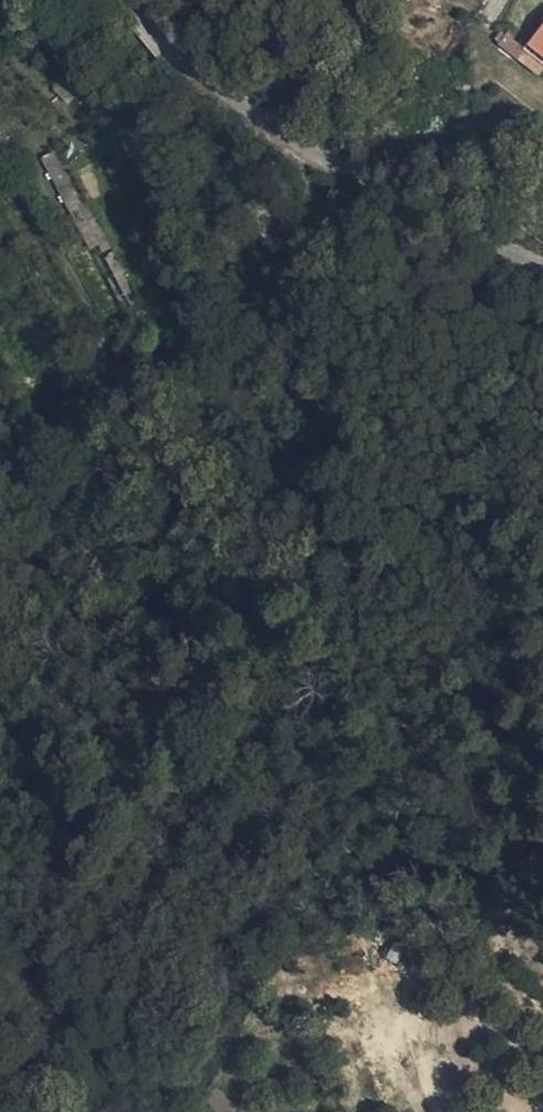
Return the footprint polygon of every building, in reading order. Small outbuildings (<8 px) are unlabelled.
[(518,36),(542,56),(542,5),(518,36)]
